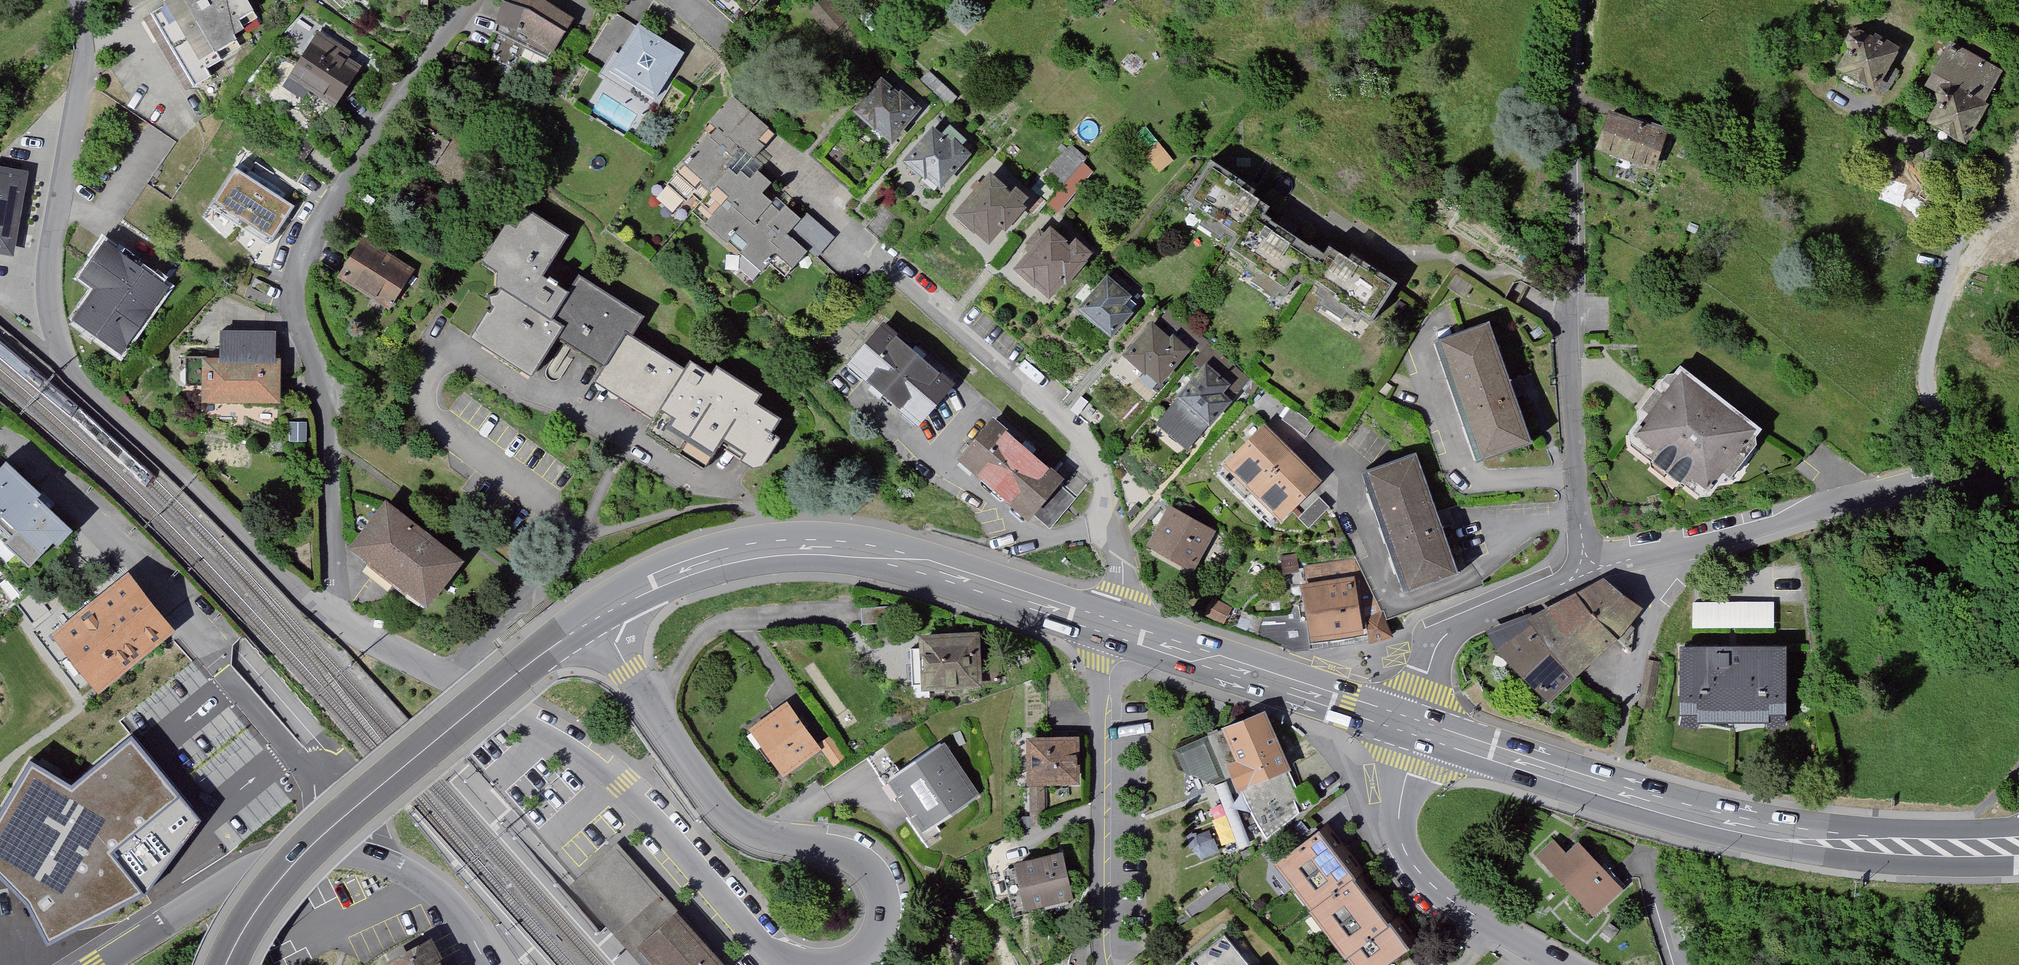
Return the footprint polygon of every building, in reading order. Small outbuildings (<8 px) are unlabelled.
[(183,0),(217,59),(246,42),(239,31),(259,19),(248,0),(183,0)] [(502,29),(524,35),(552,55),(571,26),(536,0),(512,0),(502,29)] [(808,4),(833,37),(853,21),(837,0),(813,0),(808,4)] [(682,59),(640,33),(611,80),(652,106),(682,59)] [(1898,58),(1864,40),(1846,75),(1880,93),(1898,58)] [(362,71),(321,45),(291,91),(307,101),(312,93),(337,109),(362,71)] [(2003,77),(1952,51),(1932,91),(1953,102),(1940,128),(1969,143),(2003,77)] [(921,117),(884,86),(859,116),(896,147),(921,117)] [(750,119),(735,106),(716,129),(721,133),(691,169),(740,210),(732,220),(724,213),(710,229),(754,267),(770,248),(798,272),(828,237),(808,219),(803,225),(790,213),(785,219),(764,201),(773,190),(758,177),(774,157),(741,129),(750,119)] [(1667,136),(1615,118),(1602,154),(1655,172),(1667,136)] [(974,157),(951,135),(943,143),(937,137),(910,165),(939,193),(974,157)] [(1086,164),(1071,152),(1049,178),(1063,191),(1086,164)] [(13,259),(28,174),(0,168),(0,257),(13,259)] [(1270,211),(1212,173),(1189,208),(1240,242),(1229,259),(1288,298),(1301,279),(1371,327),(1396,290),(1336,250),(1327,264),(1263,222),(1270,211)] [(294,208),(235,175),(217,207),(277,240),(294,208)] [(1014,202),(995,185),(960,224),(991,251),(1031,206),(1019,196),(1014,202)] [(566,242),(530,220),(519,238),(510,233),(488,269),(512,284),(479,338),(564,391),(584,358),(610,374),(602,387),(714,457),(722,443),(750,460),(774,422),(756,411),(762,402),(720,376),(714,385),(691,371),(687,378),(629,342),(641,323),(582,287),(571,303),(540,284),(566,242)] [(1070,254),(1053,239),(1021,276),(1052,303),(1089,259),(1076,248),(1070,254)] [(362,240),(340,276),(399,313),(421,277),(362,240)] [(167,295),(109,252),(86,283),(102,295),(83,321),(124,352),(167,295)] [(1139,299),(1108,278),(1083,314),(1114,335),(1139,299)] [(1491,328),(1436,347),(1480,472),(1535,453),(1491,328)] [(1187,357),(1157,332),(1132,362),(1163,387),(1187,357)] [(949,390),(888,335),(856,371),(918,426),(949,390)] [(278,340),(226,339),(225,367),(209,367),(208,406),(277,408),(278,340)] [(1241,386),(1211,362),(1161,425),(1191,449),(1241,386)] [(1760,437),(1684,378),(1635,442),(1711,500),(1760,437)] [(1059,484),(996,429),(964,466),(1028,521),(1059,484)] [(1316,486),(1267,435),(1229,472),(1278,523),(1316,486)] [(1417,466),(1369,483),(1410,597),(1458,580),(1417,466)] [(29,574),(72,528),(6,467),(0,474),(0,528),(13,540),(4,551),(29,574)] [(1212,537),(1171,515),(1150,555),(1190,577),(1212,537)] [(455,567),(388,517),(358,556),(426,606),(455,567)] [(1357,567),(1307,574),(1318,646),(1368,638),(1357,567)] [(166,628),(128,580),(78,620),(60,634),(99,682),(166,628)] [(1637,621),(1601,590),(1495,637),(1550,704),(1637,621)] [(1775,627),(1775,601),(1688,601),(1688,627),(1775,627)] [(989,644),(926,646),(928,693),(991,691),(989,644)] [(1802,736),(1800,647),(1681,650),(1683,739),(1802,736)] [(818,752),(784,711),(754,735),(787,777),(818,752)] [(1264,715),(1225,729),(1238,762),(1228,765),(1238,793),(1291,770),(1264,715)] [(1214,731),(1177,745),(1186,768),(1216,781),(1230,774),(1214,731)] [(0,805),(0,880),(23,897),(47,944),(141,894),(190,828),(196,820),(189,811),(125,733),(71,775),(35,753),(0,805)] [(831,733),(821,741),(835,764),(847,753),(831,733)] [(1076,736),(1034,735),(1033,775),(1075,776),(1076,736)] [(945,743),(893,778),(930,829),(979,792),(945,743)] [(1326,819),(1276,859),(1361,964),(1382,964),(1419,936),(1326,819)] [(618,839),(571,881),(610,925),(646,964),(727,964),(729,963),(618,839)] [(1063,847),(1015,856),(1024,906),(1072,897),(1063,847)] [(1569,863),(1555,848),(1541,861),(1597,918),(1622,893),(1581,851),(1569,863)] [(1228,944),(1202,964),(1246,964),(1228,944)] [(431,951),(406,964),(439,964),(431,951)]
